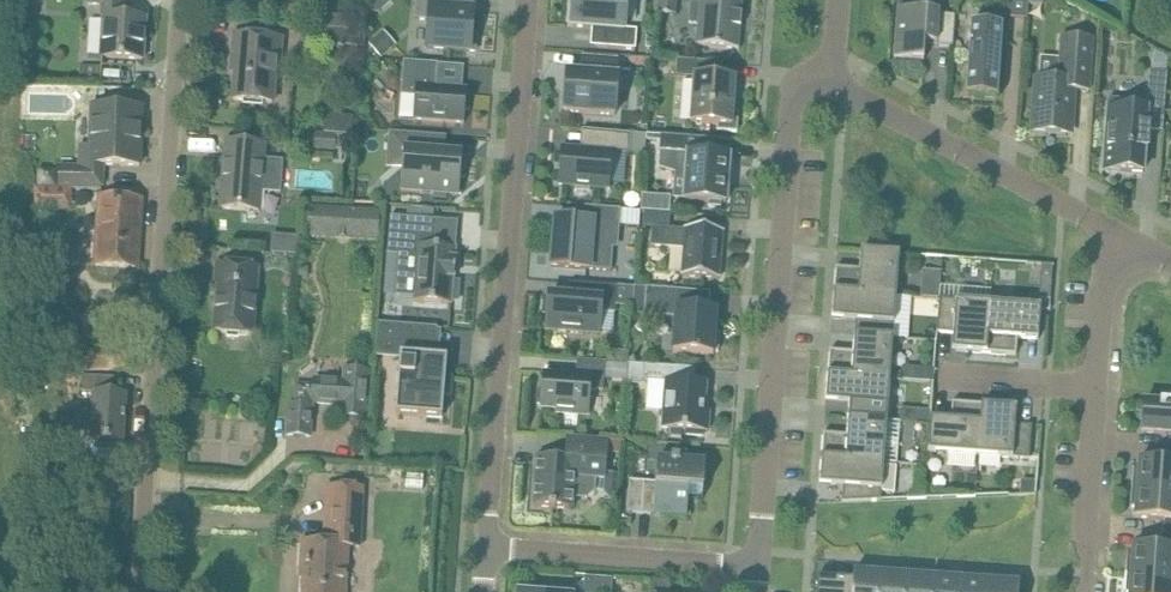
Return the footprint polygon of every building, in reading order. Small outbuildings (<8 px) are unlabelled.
[(88,3),(102,4),(101,16),(104,16),(101,57),(143,59),(145,17),(122,16),(123,0),(88,0),(88,3)] [(414,18),(429,20),(427,48),(476,51),(477,33),(471,33),(473,11),(453,9),(453,0),(416,0),(414,18)] [(603,46),(636,48),(637,29),(625,28),(627,0),(573,0),(571,26),(604,28),(603,46)] [(676,1),(676,0),(659,0),(658,13),(656,13),(656,14),(676,15),(676,14),(675,14),(676,1)] [(741,25),(742,13),(741,13),(742,0),(701,0),(701,1),(691,1),(689,21),(699,22),(697,44),(695,44),(695,46),(739,49),(739,48),(738,48),(739,28),(741,28),(741,25)] [(1028,0),(1004,0),(1003,17),(1026,17),(1027,3),(1028,0)] [(897,8),(894,58),(924,60),(925,42),(934,43),(934,45),(952,46),(955,15),(938,14),(939,11),(897,8)] [(970,24),(965,95),(997,98),(999,65),(1006,66),(1009,28),(1002,27),(1002,26),(970,24)] [(361,31),(344,29),(315,27),(314,43),(360,46),(361,31)] [(384,32),(370,44),(382,59),(397,46),(384,32)] [(281,38),(258,36),(234,34),(233,55),(236,56),(233,99),(257,101),(272,102),(275,65),(279,65),(281,39),(281,38)] [(1089,90),(1090,67),(1092,39),(1062,36),(1059,74),(1054,73),(1053,79),(1036,77),(1033,131),(1069,133),(1072,89),(1089,90)] [(618,60),(583,57),(581,73),(567,72),(564,111),(615,115),(618,76),(616,76),(618,60)] [(677,59),(676,75),(694,77),(691,122),(718,124),(717,130),(737,131),(739,112),(733,111),(735,79),(721,78),(722,62),(677,59)] [(415,96),(413,119),(464,123),(465,110),(469,110),(470,93),(467,92),(467,88),(436,86),(438,63),(404,60),(401,95),(415,96)] [(81,64),(80,82),(99,83),(100,65),(81,64)] [(1105,146),(1103,169),(1142,172),(1144,150),(1148,150),(1149,130),(1163,131),(1167,73),(1148,71),(1146,103),(1108,100),(1106,122),(1105,122),(1104,146),(1105,146)] [(58,166),(57,188),(71,189),(71,187),(101,188),(102,164),(115,164),(139,165),(141,107),(88,105),(87,145),(77,145),(77,167),(58,166)] [(561,146),(558,185),(576,186),(575,190),(590,191),(590,187),(610,189),(613,152),(630,154),(632,133),(593,130),(592,149),(561,146)] [(389,131),(387,149),(404,150),(401,189),(458,194),(460,177),(465,177),(466,159),(461,159),(462,154),(445,153),(446,136),(389,131)] [(315,135),(313,153),(335,153),(335,150),(340,150),(341,138),(315,135)] [(660,141),(659,167),(675,172),(686,176),(684,199),(709,200),(708,205),(720,206),(721,201),(726,202),(728,178),(733,178),(735,163),(729,162),(729,157),(715,155),(716,139),(666,135),(661,135),(660,141)] [(282,159),(263,157),(264,144),(226,141),(221,208),(259,211),(261,189),(279,191),(282,159)] [(71,189),(57,188),(34,188),(33,210),(71,211),(71,189)] [(141,199),(117,197),(101,196),(96,265),(137,267),(141,199)] [(308,203),(306,235),(375,239),(377,206),(308,203)] [(555,218),(551,266),(611,271),(613,246),(609,245),(611,224),(620,225),(621,209),(594,207),(593,221),(555,218)] [(391,215),(388,254),(406,255),(405,274),(415,274),(413,300),(451,303),(452,300),(458,300),(459,281),(453,281),(453,277),(454,277),(456,258),(455,258),(456,247),(437,246),(439,219),(391,215)] [(652,227),(651,245),(684,248),(682,275),(719,278),(723,231),(685,228),(685,229),(652,227)] [(272,233),(271,252),(298,253),(299,234),(272,233)] [(836,267),(834,291),(896,296),(899,251),(861,248),(860,269),(836,267)] [(258,267),(240,265),(216,263),(214,286),(217,286),(213,332),(253,335),(258,267)] [(1041,282),(1039,297),(1051,298),(1052,283),(1041,282)] [(544,296),(542,313),(548,314),(546,328),(599,332),(601,311),(615,312),(617,286),(584,283),(582,297),(549,294),(549,297),(544,296)] [(647,287),(645,314),(677,317),(675,351),(713,354),(714,351),(718,351),(720,332),(715,332),(717,309),(702,308),(703,291),(647,287)] [(893,336),(896,296),(834,291),(832,318),(856,320),(855,333),(893,336)] [(951,350),(986,352),(990,302),(939,298),(936,332),(953,333),(951,350)] [(990,302),(986,352),(1016,355),(1017,337),(1038,339),(1040,306),(990,302)] [(402,324),(402,326),(400,354),(395,414),(442,418),(444,395),(451,395),(453,376),(445,376),(447,358),(430,356),(432,328),(437,329),(437,327),(402,324)] [(893,336),(855,333),(853,352),(829,350),(828,372),(890,377),(893,336)] [(81,338),(65,339),(66,353),(67,371),(94,369),(118,368),(117,350),(93,352),(82,352),(81,338)] [(686,434),(702,435),(703,431),(707,431),(709,411),(703,411),(703,404),(705,405),(706,383),(674,381),(675,366),(628,363),(627,379),(665,381),(662,428),(687,429),(686,434)] [(538,388),(537,404),(541,404),(541,407),(557,408),(557,412),(590,414),(591,389),(603,390),(605,367),(577,365),(576,376),(543,373),(542,389),(538,388)] [(364,417),(368,371),(345,369),(344,380),(314,378),(314,386),(296,385),(295,405),(289,405),(287,434),(310,436),(313,402),(342,404),(341,415),(364,417)] [(849,403),(848,417),(887,419),(890,377),(828,372),(825,401),(849,403)] [(114,377),(91,376),(84,375),(83,391),(95,392),(92,440),(96,440),(96,444),(93,447),(92,456),(95,459),(116,460),(120,457),(120,449),(117,446),(118,441),(123,442),(127,394),(113,393),(114,377)] [(978,455),(982,404),(952,402),(951,419),(930,418),(927,451),(978,455)] [(1169,448),(1170,448),(1170,404),(1143,402),(1141,431),(1170,433),(1169,448)] [(1016,407),(982,404),(978,455),(1029,459),(1031,425),(1015,424),(1016,407)] [(823,433),(821,457),(883,461),(887,419),(848,417),(847,435),(823,433)] [(537,456),(535,488),(534,505),(550,506),(550,508),(555,508),(556,507),(572,508),(573,496),(586,497),(594,490),(595,477),(605,478),(607,452),(608,440),(566,438),(565,458),(537,456)] [(608,440),(607,452),(621,453),(622,441),(608,440)] [(1131,488),(1170,491),(1170,448),(1169,448),(1168,462),(1139,460),(1138,470),(1134,470),(1134,469),(1132,469),(1131,488)] [(629,480),(629,488),(627,512),(686,516),(688,498),(702,499),(703,490),(704,484),(707,484),(708,469),(705,469),(705,462),(680,460),(680,458),(672,457),(671,460),(657,459),(656,482),(629,480)] [(821,457),(820,479),(844,481),(843,486),(842,501),(881,500),(881,492),(895,493),(896,466),(883,465),(883,461),(821,457)] [(1037,481),(1021,480),(1020,495),(1036,494),(1037,481)] [(302,565),(306,565),(304,591),(344,591),(346,545),(360,546),(360,533),(360,530),(363,492),(363,488),(353,488),(329,486),(326,528),(331,528),(330,543),(303,541),(302,565)] [(911,488),(907,491),(907,498),(924,498),(924,489),(911,488)] [(1131,488),(1130,508),(1131,508),(1131,506),(1136,507),(1135,517),(1164,519),(1163,533),(1170,534),(1170,491),(1131,488)] [(1125,574),(1170,577),(1170,534),(1163,533),(1162,548),(1133,545),(1132,555),(1127,555),(1127,554),(1126,554),(1125,574)] [(882,573),(853,571),(853,579),(852,591),(880,591),(882,573)] [(882,573),(880,591),(907,591),(908,575),(882,573)] [(1125,574),(1124,591),(1125,591),(1129,591),(1170,591),(1170,577),(1125,574)] [(936,577),(908,575),(907,591),(935,591),(936,577)] [(853,579),(817,577),(816,591),(852,591),(853,579)] [(964,579),(936,577),(935,591),(963,591),(964,579)] [(991,581),(964,579),(963,591),(991,591),(991,581)] [(991,591),(1018,591),(1019,583),(991,581),(991,591)]
